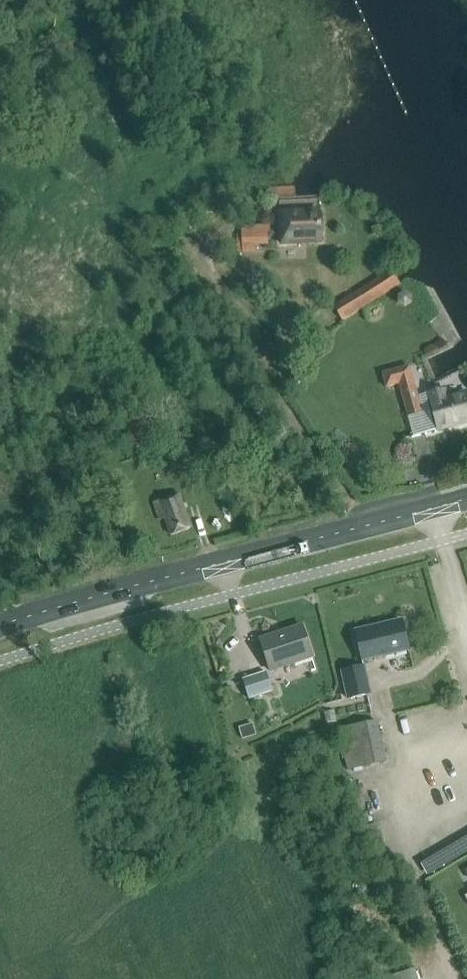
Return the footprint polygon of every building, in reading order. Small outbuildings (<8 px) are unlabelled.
[(281,244),(322,243),(321,212),(280,214),(281,244)] [(335,306),(344,320),(403,283),(394,270),(335,306)] [(422,413),(409,365),(381,373),(385,388),(399,384),(408,417),(422,413)] [(448,390),(447,387),(426,392),(436,431),(440,430),(440,431),(466,424),(466,394),(450,398),(448,390)] [(194,530),(183,494),(157,503),(163,521),(170,519),(175,536),(194,530)] [(366,662),(413,651),(406,621),(359,632),(366,662)] [(306,627),(264,641),(274,672),(317,657),(306,627)] [(346,671),(352,699),(373,694),(367,666),(346,671)] [(277,692),(270,671),(246,679),(253,700),(277,692)] [(343,730),(352,771),(389,763),(380,722),(343,730)] [(338,754),(329,756),(332,769),(340,767),(338,754)] [(415,970),(384,978),(418,978),(415,970)]
